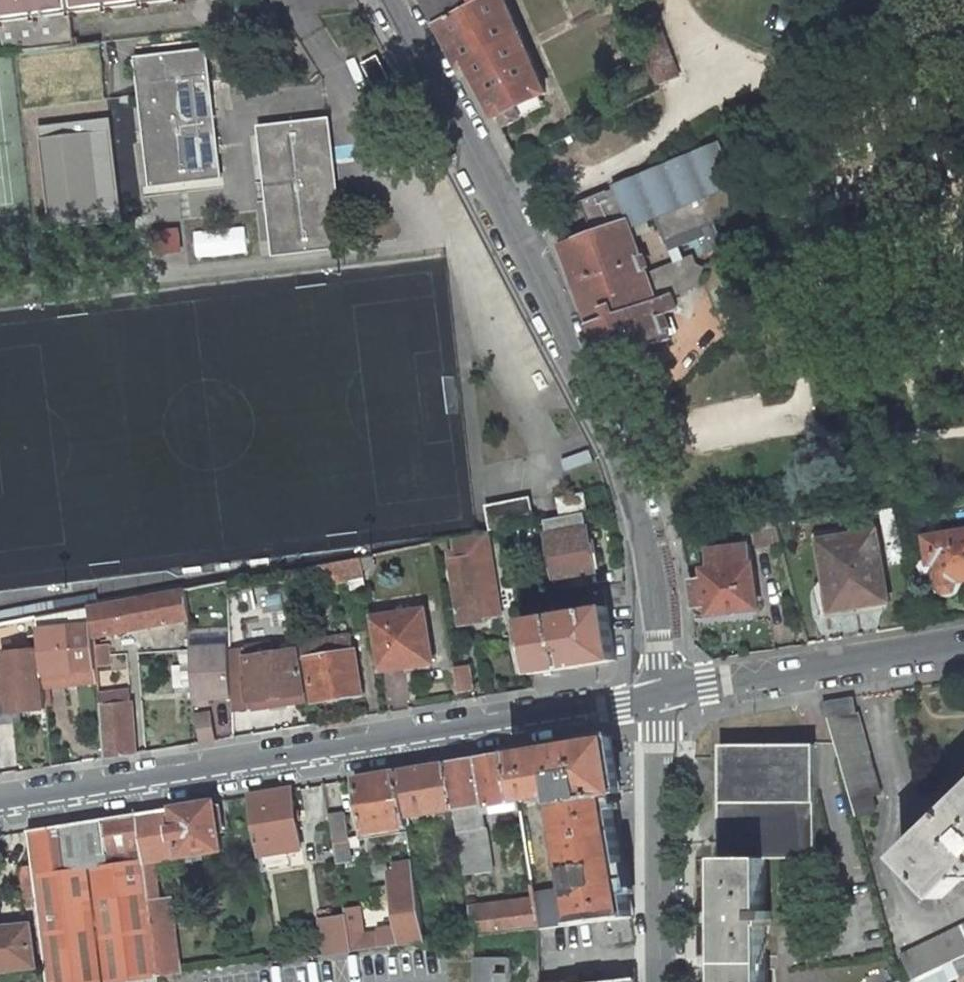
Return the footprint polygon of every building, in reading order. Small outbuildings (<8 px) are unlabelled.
[(1,52),(75,43),(71,13),(174,0),(0,0),(0,40),(1,52)] [(460,69),(467,65),(496,119),(502,116),(508,127),(522,119),(517,110),(540,97),(547,93),(507,0),(424,0),(460,69)] [(657,14),(634,23),(654,74),(676,66),(657,14)] [(147,140),(153,186),(221,177),(216,131),(210,132),(206,97),(212,97),(206,51),(138,59),(143,105),(149,104),(151,119),(145,120),(144,120),(145,133),(146,133),(152,132),(153,139),(147,140)] [(378,56),(363,64),(377,91),(390,79),(378,56)] [(676,66),(654,74),(657,85),(680,76),(676,66)] [(212,97),(206,97),(210,132),(216,131),(212,97)] [(540,97),(517,110),(522,119),(546,106),(540,97)] [(270,208),(275,254),(344,246),(338,200),(332,201),(328,166),(334,165),(329,119),(260,127),(266,174),(272,173),(276,207),(270,208)] [(600,229),(627,219),(630,228),(657,216),(668,243),(703,229),(717,223),(716,220),(748,207),(738,183),(737,183),(721,145),(694,156),(695,158),(669,168),(669,166),(615,188),(616,189),(610,192),(609,190),(583,201),(587,212),(591,210),(600,229)] [(334,165),(328,166),(332,201),(338,200),(334,165)] [(266,174),(270,208),(276,207),(272,173),(266,174)] [(564,210),(550,217),(555,226),(569,220),(564,210)] [(591,210),(587,212),(596,230),(600,229),(591,210)] [(596,230),(561,243),(603,355),(606,361),(673,347),(662,315),(674,311),(676,305),(672,294),(657,300),(630,228),(627,219),(600,229),(596,230)] [(156,248),(179,244),(177,225),(155,226),(156,248)] [(703,229),(668,243),(671,251),(695,242),(706,237),(703,229)] [(693,256),(661,269),(670,294),(703,281),(693,256)] [(558,499),(561,517),(585,513),(588,512),(585,494),(558,499)] [(535,522),(531,497),(487,505),(491,530),(535,522)] [(772,511),(747,515),(757,547),(781,542),(775,522),(772,511)] [(561,517),(545,520),(548,535),(547,535),(555,580),(596,573),(588,528),(587,528),(585,513),(561,517)] [(450,551),(451,559),(461,623),(483,620),(482,616),(501,613),(489,531),(453,538),(455,550),(450,551)] [(925,537),(929,563),(936,562),(940,585),(943,589),(946,590),(949,590),(952,589),(955,586),(956,584),(956,581),(963,580),(963,531),(925,537)] [(880,556),(876,532),(821,541),(832,610),(879,602),(872,558),(880,556)] [(698,615),(709,613),(710,615),(758,609),(750,544),(707,550),(710,570),(703,571),(705,580),(693,582),(698,615)] [(366,587),(362,557),(286,571),(289,582),(333,574),(335,583),(350,580),(352,590),(366,587)] [(186,588),(90,606),(92,625),(94,638),(191,620),(186,588)] [(0,612),(0,624),(57,613),(55,602),(0,612)] [(607,606),(522,620),(531,675),(617,660),(607,606)] [(425,610),(372,618),(380,670),(433,662),(425,610)] [(40,651),(43,675),(97,669),(96,667),(94,646),(94,638),(92,625),(38,630),(40,651)] [(229,631),(191,633),(192,648),(230,646),(229,631)] [(350,635),(299,643),(300,649),(302,658),(308,658),(352,651),(350,635)] [(302,658),(300,649),(275,653),(273,643),(246,647),(251,682),(247,683),(252,710),(273,707),(272,699),(281,698),(282,705),(308,701),(302,658)] [(109,645),(94,646),(96,667),(111,666),(109,645)] [(230,646),(192,648),(192,650),(194,681),(195,699),(233,696),(230,650),(230,646)] [(246,647),(230,650),(233,696),(234,713),(252,710),(247,683),(251,682),(246,647)] [(186,681),(194,681),(192,650),(184,650),(186,681)] [(30,652),(29,652),(25,653),(23,655),(20,660),(20,663),(0,665),(0,702),(27,699),(28,710),(46,708),(44,687),(43,675),(40,651),(30,652)] [(314,702),(362,694),(355,651),(352,651),(308,658),(314,702)] [(459,691),(474,689),(471,667),(455,669),(459,691)] [(97,669),(43,675),(44,687),(98,681),(97,669)] [(100,706),(131,702),(130,691),(99,695),(100,706)] [(824,701),(856,815),(877,809),(873,795),(880,794),(857,712),(854,696),(824,701)] [(281,698),(272,699),(273,707),(282,705),(281,698)] [(131,702),(100,706),(104,758),(135,753),(131,702)] [(211,713),(196,715),(200,743),(215,740),(211,713)] [(512,754),(520,801),(557,795),(572,887),(535,893),(536,900),(540,928),(575,925),(604,921),(632,918),(634,917),(613,795),(621,794),(612,738),(512,754)] [(721,744),(721,981),(767,981),(767,921),(773,920),(773,911),(767,911),(767,858),(817,858),(816,744),(721,744)] [(520,801),(512,754),(447,764),(454,809),(465,875),(495,871),(485,807),(492,805),(493,810),(498,810),(497,805),(520,801)] [(454,809),(447,764),(398,772),(405,817),(407,826),(408,826),(406,817),(454,809)] [(398,772),(355,779),(364,833),(407,826),(405,817),(398,772)] [(291,789),(249,796),(258,855),(301,848),(291,789)] [(902,857),(942,899),(963,879),(963,880),(963,798),(902,857)] [(154,861),(222,850),(218,821),(222,819),(220,805),(215,804),(215,802),(137,815),(144,862),(154,861)] [(345,812),(330,814),(338,864),(353,862),(350,848),(361,846),(360,840),(350,842),(345,812)] [(159,976),(149,900),(144,862),(137,815),(29,832),(49,981),(160,981),(159,976)] [(154,861),(144,862),(149,900),(160,899),(154,861)] [(400,945),(425,941),(414,871),(413,863),(395,866),(396,872),(389,873),(398,936),(400,945)] [(27,908),(38,907),(33,868),(22,869),(27,908)] [(160,899),(149,900),(159,976),(180,973),(171,897),(160,899)] [(536,900),(472,908),(472,912),(476,937),(540,928),(536,900)] [(472,912),(460,914),(464,938),(476,937),(472,912)] [(346,916),(321,920),(327,955),(351,951),(349,936),(347,927),(346,916)] [(635,940),(632,918),(604,921),(607,944),(635,940)] [(347,927),(349,936),(351,951),(379,948),(378,938),(377,933),(363,935),(362,926),(347,927)] [(2,927),(0,927),(0,971),(36,967),(31,929),(2,932),(2,927)] [(913,981),(963,957),(963,927),(901,956),(913,981)] [(398,936),(378,938),(379,948),(400,945),(398,936)] [(475,981),(512,981),(512,959),(476,958),(475,981)]
